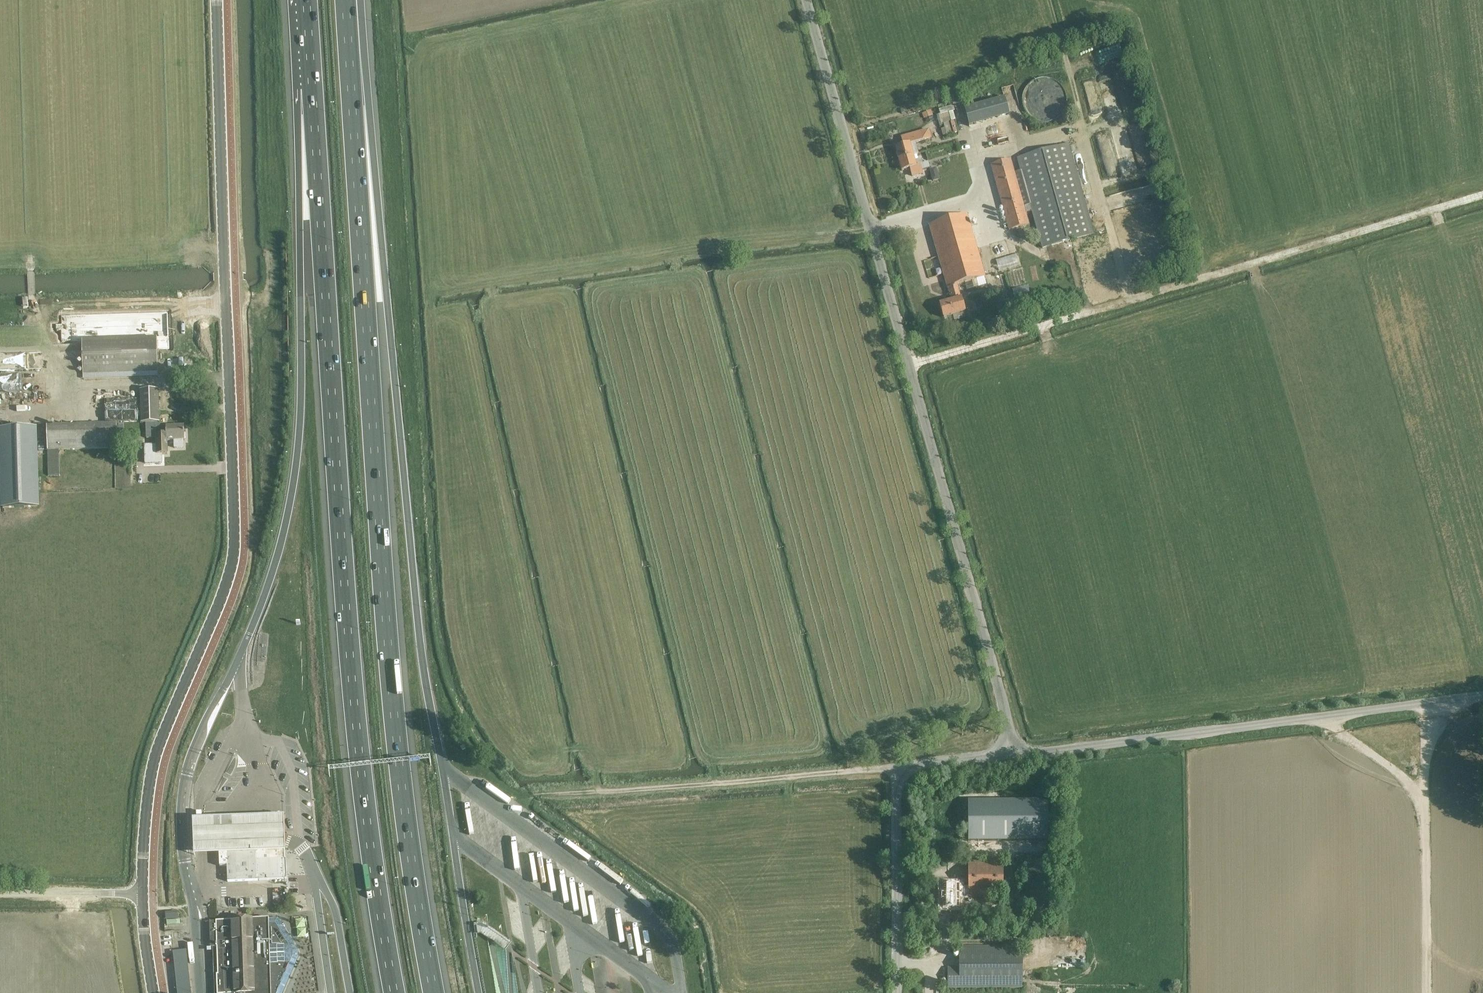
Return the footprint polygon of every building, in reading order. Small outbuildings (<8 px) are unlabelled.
[(1102,90),(1111,90),(1111,78),(1102,78),(1102,90)] [(1009,115),(1004,97),(964,109),(969,126),(1009,115)] [(938,123),(950,121),(949,112),(937,114),(938,123)] [(947,135),(947,136),(953,135),(949,122),(943,124),(945,128),(941,129),(943,136),(947,135)] [(895,148),(899,159),(913,155),(918,154),(915,143),(931,138),(929,129),(901,137),(903,145),(895,148)] [(1030,204),(1042,248),(1094,234),(1068,143),(1016,158),(1020,171),(1014,172),(1011,159),(991,164),(1009,231),(1030,225),(1024,206),(1030,204)] [(913,155),(899,159),(902,171),(910,169),(913,176),(923,173),(922,169),(930,167),(928,162),(923,163),(922,159),(915,161),(913,155)] [(935,167),(930,169),(934,180),(938,179),(935,167)] [(940,304),(943,318),(965,311),(958,285),(973,281),(975,287),(978,287),(978,285),(986,283),(985,278),(986,277),(967,214),(929,225),(947,288),(951,301),(940,304)] [(1016,254),(993,260),(995,270),(1019,265),(1016,254)] [(1051,310),(1049,304),(1040,307),(1042,313),(1051,310)] [(82,339),(83,374),(118,373),(158,372),(157,336),(82,339)] [(9,389),(9,375),(0,376),(0,389),(9,389)] [(146,421),(147,435),(156,435),(156,455),(168,455),(168,441),(185,440),(184,426),(166,427),(160,427),(159,390),(141,391),(142,421),(146,421)] [(118,448),(117,424),(47,426),(47,451),(118,448)] [(35,427),(0,428),(3,508),(38,506),(35,427)] [(968,801),(968,842),(1048,841),(1048,801),(968,801)] [(286,852),(285,815),(193,819),(194,855),(286,852)] [(227,866),(228,882),(288,879),(287,859),(286,859),(286,851),(286,850),(285,848),(285,847),(284,847),(283,846),(282,845),(281,845),(280,845),(279,846),(224,848),(223,848),(222,848),(221,849),(220,850),(220,851),(219,851),(219,853),(219,854),(219,866),(227,866)] [(941,893),(941,900),(942,900),(942,909),(952,909),(952,912),(959,912),(959,909),(960,909),(960,899),(968,899),(968,901),(971,901),(971,898),(972,898),(1004,897),(1004,861),(968,861),(968,881),(968,886),(960,886),(960,884),(942,884),(942,893),(941,893)] [(1029,921),(1048,922),(1049,861),(1029,861),(1029,921)] [(165,912),(166,920),(170,919),(179,919),(179,917),(178,911),(165,912)] [(299,958),(299,956),(299,952),(299,951),(284,928),(283,925),(278,918),(268,918),(253,919),(253,918),(231,919),(231,920),(210,921),(210,933),(210,937),(210,947),(213,947),(213,963),(214,971),(215,992),(283,992),(299,958)] [(948,968),(948,988),(1022,988),(1022,946),(959,946),(959,968),(948,968)] [(177,992),(191,992),(187,950),(174,951),(173,952),(177,992)] [(309,959),(301,963),(306,972),(314,967),(309,959)] [(307,980),(295,983),(297,992),(308,991),(306,986),(316,983),(314,975),(306,977),(307,980)]
